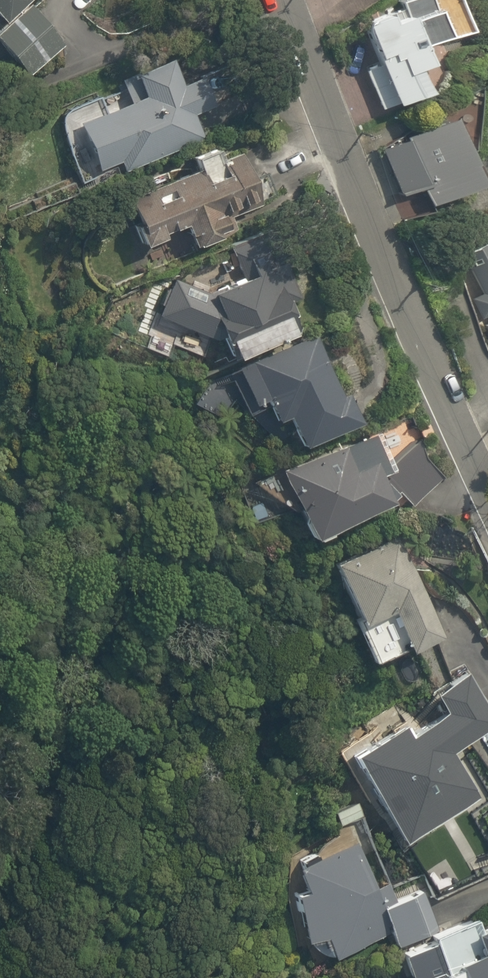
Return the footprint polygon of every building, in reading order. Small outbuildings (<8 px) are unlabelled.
[(6,19),(28,0),(0,0),(0,12),(6,19)] [(368,67),(385,112),(445,89),(430,50),(476,32),(464,0),(406,0),(403,1),(405,7),(367,22),(382,61),(368,67)] [(32,1),(0,30),(0,35),(35,74),(70,42),(32,1)] [(61,117),(83,181),(208,140),(199,114),(223,106),(212,71),(188,79),(179,52),(120,72),(128,95),(61,117)] [(459,116),(379,146),(400,202),(426,193),(430,205),(484,185),(459,116)] [(202,172),(131,199),(149,246),(188,231),(193,244),(240,227),(233,209),(274,193),(256,146),(222,159),(218,147),(196,155),(202,172)] [(303,291),(274,226),(228,247),(242,279),(212,292),(172,277),(156,319),(231,348),(238,364),(307,334),(290,297),(303,291)] [(470,265),(483,294),(474,298),(487,331),(487,257),(470,265)] [(268,400),(278,422),(289,417),(303,448),(358,423),(316,329),(307,334),(238,364),(257,405),(268,400)] [(444,478),(423,456),(407,418),(283,469),(312,540),(405,502),(412,509),(444,478)] [(401,539),(337,565),(377,664),(441,638),(401,539)] [(352,756),(407,846),(485,798),(457,753),(487,734),(487,703),(470,673),(437,693),(450,713),(411,736),(404,724),(352,756)] [(388,906),(360,840),(299,866),(310,892),(291,900),(311,948),(329,940),(338,963),(395,939),(401,952),(440,936),(442,935),(424,891),(388,906)] [(484,929),(480,919),(442,935),(440,936),(401,952),(412,977),(442,977),(444,977),(487,977),(487,927),(484,929)]
